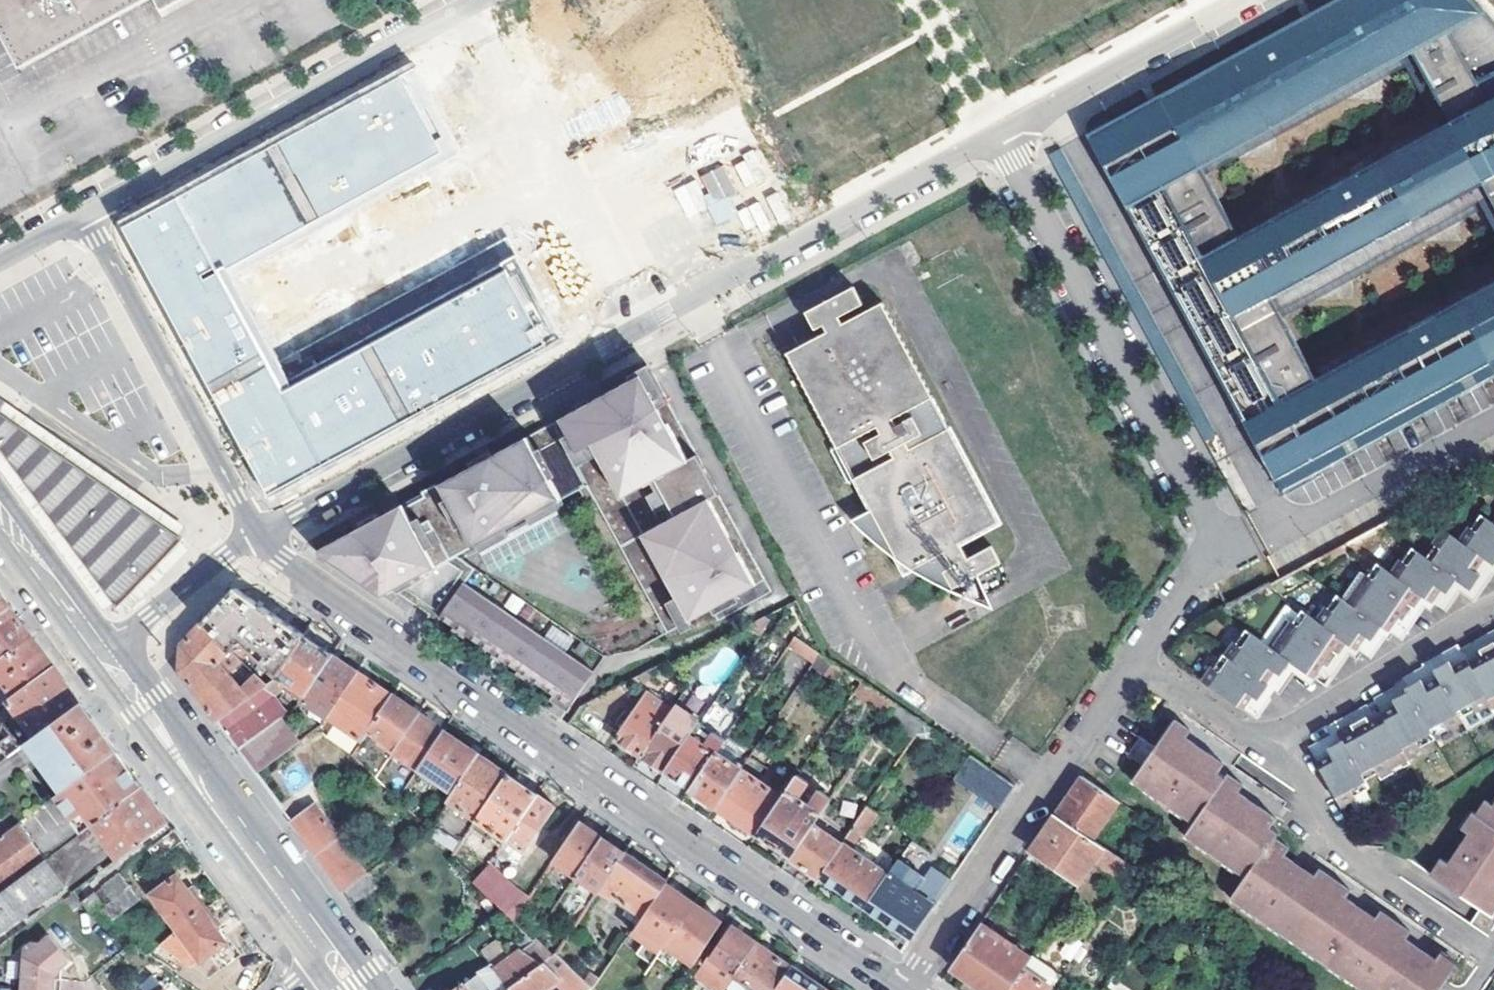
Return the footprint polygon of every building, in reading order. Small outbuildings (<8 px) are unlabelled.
[(152,0),(0,0),(0,22),(25,69),(152,0)] [(160,12),(183,0),(154,0),(160,12)] [(1474,0),(1333,0),(1140,107),(1088,136),(1282,492),(1299,483),(1493,379),(1493,282),(1315,379),(1282,318),(1493,203),(1493,205),(1493,22),(1474,0)] [(417,67),(402,75),(417,102),(432,94),(417,67)] [(402,75),(120,229),(220,412),(243,399),(251,414),(260,409),(300,482),(564,338),(516,251),(501,259),(495,247),(300,353),(291,358),(245,274),(254,270),(465,154),(432,94),(417,102),(402,75)] [(746,191),(775,179),(761,148),(732,160),(746,191)] [(786,214),(777,192),(741,207),(723,164),(697,175),(698,178),(674,188),(687,217),(709,207),(716,224),(738,215),(746,234),(770,224),(769,221),(786,214)] [(510,239),(495,247),(501,259),(516,251),(510,239)] [(254,270),(245,274),(291,358),(300,353),(254,270)] [(871,512),(896,558),(905,575),(910,572),(944,553),(952,568),(944,572),(953,591),(980,576),(1001,564),(991,546),(967,559),(959,545),(999,523),(932,400),(880,304),(841,325),(838,319),(861,306),(852,288),(803,314),(813,332),(821,328),(824,334),(786,355),(837,449),(830,453),(848,484),(854,481),(871,512)] [(355,533),(317,553),(381,597),(393,590),(429,615),(422,625),(432,632),(441,618),(446,610),(466,585),(476,570),(457,556),(589,484),(670,631),(714,608),(770,577),(757,553),(721,487),(685,420),(656,368),(497,455),(502,464),(496,467),(490,470),(485,461),(443,485),(444,487),(407,507),(406,505),(399,509),(366,527),(371,538),(366,541),(361,543),(355,533)] [(243,399),(220,412),(269,500),(300,482),(260,409),(251,414),(243,399)] [(119,609),(186,540),(0,414),(0,448),(119,609)] [(497,455),(485,461),(490,470),(496,467),(502,464),(497,455)] [(852,522),(895,559),(896,558),(871,512),(852,522)] [(1481,515),(1467,537),(1461,534),(1457,539),(1446,531),(1431,553),(1426,549),(1423,553),(1414,547),(1398,571),(1392,566),(1388,571),(1378,564),(1370,576),(1351,604),(1344,599),(1340,596),(1324,617),(1318,613),(1314,618),(1303,611),(1294,624),(1276,649),(1269,645),(1246,629),(1231,652),(1225,649),(1222,654),(1224,655),(1209,676),(1203,672),(1200,678),(1257,718),(1276,691),(1280,693),(1299,666),(1327,686),(1337,672),(1330,667),(1338,655),(1346,661),(1355,648),(1370,658),(1390,631),(1402,639),(1412,625),(1407,621),(1415,608),(1421,612),(1429,600),(1446,612),(1465,585),(1478,594),(1493,571),(1493,524),(1481,515)] [(366,527),(355,533),(361,543),(366,541),(371,538),(366,527)] [(944,553),(910,572),(953,591),(944,572),(952,568),(944,553)] [(1364,571),(1344,599),(1351,604),(1370,576),(1364,571)] [(953,591),(999,612),(980,576),(953,591)] [(714,608),(720,619),(776,589),(770,577),(714,608)] [(446,610),(577,700),(595,673),(466,585),(446,610)] [(291,623),(240,587),(223,605),(205,623),(232,650),(241,658),(246,652),(243,648),(244,646),(279,677),(309,635),(291,623)] [(393,590),(381,597),(422,625),(429,615),(393,590)] [(11,607),(0,592),(0,615),(11,607)] [(34,637),(23,623),(17,616),(11,607),(0,615),(0,662),(34,637)] [(1407,621),(1412,625),(1421,612),(1415,608),(1407,621)] [(446,610),(441,618),(572,708),(577,700),(446,610)] [(765,618),(748,627),(762,636),(772,622),(765,618)] [(1276,649),(1294,624),(1287,619),(1269,645),(1276,649)] [(232,650),(205,623),(184,645),(183,658),(181,672),(197,693),(202,699),(231,673),(220,662),(232,650)] [(552,624),(545,635),(566,650),(573,639),(552,624)] [(267,685),(261,690),(265,696),(271,691),(278,696),(289,684),(307,696),(336,654),(309,635),(279,677),(267,685)] [(792,636),(786,647),(813,662),(819,651),(792,636)] [(1492,636),(1479,643),(1483,651),(1493,645),(1493,639),(1492,636)] [(14,697),(56,667),(49,659),(34,637),(0,662),(0,676),(14,697)] [(1436,741),(1437,743),(1443,739),(1441,734),(1463,722),(1464,724),(1470,721),(1467,716),(1489,703),(1491,708),(1493,706),(1493,645),(1483,651),(1479,643),(1465,651),(1463,647),(1432,663),(1433,666),(1404,682),(1407,687),(1380,701),(1381,704),(1337,727),(1341,735),(1312,751),(1345,812),(1351,808),(1348,802),(1371,789),(1367,781),(1380,774),(1409,758),(1411,762),(1416,759),(1413,754),(1436,741)] [(307,696),(304,700),(330,717),(362,671),(336,654),(307,696)] [(824,654),(815,666),(856,694),(865,682),(824,654)] [(1330,667),(1337,672),(1346,661),(1338,655),(1330,667)] [(5,725),(22,749),(31,742),(83,704),(72,690),(56,667),(14,697),(9,701),(18,714),(5,725)] [(362,671),(330,717),(365,741),(372,731),(396,695),(362,671)] [(231,673),(202,699),(216,718),(220,723),(261,690),(267,685),(255,672),(252,675),(255,679),(246,688),(231,673)] [(865,682),(856,694),(891,717),(899,705),(865,682)] [(261,690),(220,723),(230,737),(241,751),(283,719),(290,714),(271,691),(265,696),(261,690)] [(381,744),(396,754),(398,751),(423,713),(396,695),(372,731),(384,739),(381,744)] [(671,713),(644,695),(614,739),(641,757),(671,713)] [(714,701),(703,718),(722,731),(733,715),(714,701)] [(31,742),(67,792),(119,755),(106,737),(95,721),(83,704),(31,742)] [(700,723),(675,707),(671,713),(641,757),(665,773),(700,723)] [(422,768),(448,730),(423,713),(398,751),(411,760),(389,792),(400,802),(422,768)] [(1146,767),(1138,779),(1149,786),(1145,791),(1187,819),(1190,815),(1199,822),(1196,826),(1190,835),(1200,842),(1197,847),(1238,876),(1242,871),(1250,877),(1246,883),(1236,897),(1246,904),(1242,910),(1283,939),(1287,933),(1306,947),(1302,953),(1344,982),(1348,976),(1366,989),(1365,989),(1442,989),(1462,960),(1315,857),(1304,874),(1284,861),(1289,853),(1274,843),(1278,837),(1269,831),(1288,805),(1235,768),(1243,756),(1183,714),(1159,749),(1146,767)] [(241,751),(259,775),(302,744),(283,719),(241,751)] [(725,740),(700,723),(665,773),(691,791),(717,752),(725,740)] [(422,768),(457,792),(483,754),(448,730),(422,768)] [(1146,767),(1159,749),(1144,738),(1131,757),(1146,767)] [(717,752),(691,791),(716,807),(743,767),(739,763),(738,765),(717,752)] [(457,792),(440,817),(469,836),(474,828),(511,774),(483,754),(457,792)] [(0,761),(0,780),(16,767),(7,755),(0,761)] [(58,798),(83,834),(95,825),(145,788),(137,777),(119,755),(67,792),(58,798)] [(770,770),(751,756),(743,767),(716,807),(757,836),(783,798),(761,782),(770,770)] [(970,756),(954,779),(1000,810),(1015,788),(986,767),(970,756)] [(1409,758),(1380,774),(1383,781),(1413,765),(1411,762),(1409,758)] [(474,828),(503,849),(510,839),(540,794),(511,774),(474,828)] [(783,798),(757,836),(790,858),(814,825),(832,798),(823,791),(811,807),(799,799),(804,796),(812,784),(798,776),(783,798)] [(1121,802),(1084,777),(1070,797),(1057,816),(1096,840),(1121,802)] [(1138,779),(1135,784),(1145,791),(1149,786),(1138,779)] [(95,825),(120,859),(162,828),(169,822),(161,811),(145,788),(95,825)] [(510,839),(528,852),(559,807),(540,794),(510,839)] [(315,804),(293,821),(337,880),(356,867),(360,864),(315,804)] [(842,843),(819,878),(865,910),(888,877),(851,850),(860,836),(864,838),(880,814),(868,806),(842,843)] [(1486,807),(1477,822),(1472,819),(1463,834),(1470,839),(1449,871),(1441,865),(1430,880),(1481,915),(1488,904),(1493,908),(1493,813),(1486,807)] [(1190,815),(1187,819),(1196,826),(1199,822),(1190,815)] [(1033,851),(1082,885),(1096,864),(1107,847),(1096,840),(1057,816),(1033,851)] [(469,836),(440,817),(438,821),(466,840),(469,836)] [(605,838),(583,823),(557,863),(579,878),(605,838)] [(48,860),(21,825),(0,840),(0,896),(48,860)] [(842,843),(814,825),(790,858),(819,878),(842,843)] [(154,851),(161,860),(184,842),(177,832),(154,851)] [(1187,840),(1197,847),(1200,842),(1190,835),(1187,840)] [(605,838),(579,878),(601,892),(602,891),(627,853),(605,838)] [(1096,864),(1125,882),(1136,866),(1107,847),(1096,864)] [(627,853),(602,891),(617,901),(618,898),(630,906),(626,913),(639,923),(657,897),(668,882),(668,881),(627,853)] [(477,884),(518,921),(542,883),(499,854),(481,881),(477,884)] [(379,869),(368,858),(360,864),(356,867),(365,880),(379,869)] [(9,941),(3,932),(66,885),(48,860),(0,896),(0,947),(9,941)] [(911,941),(952,881),(934,868),(926,878),(900,861),(888,877),(865,910),(911,941)] [(356,867),(337,880),(346,893),(365,880),(356,867)] [(1238,876),(1246,883),(1250,877),(1242,871),(1238,876)] [(156,897),(180,929),(209,908),(200,896),(195,899),(180,879),(156,897)] [(668,882),(657,897),(673,908),(683,893),(668,882)] [(97,917),(108,930),(141,901),(130,889),(97,917)] [(85,903),(93,912),(106,905),(98,893),(85,903)] [(657,897),(639,923),(669,944),(697,902),(683,893),(673,908),(657,897)] [(1233,903),(1242,910),(1246,904),(1236,897),(1233,903)] [(697,902),(669,944),(697,963),(714,937),(699,927),(709,911),(697,902)] [(1481,915),(1487,920),(1493,909),(1493,908),(1488,904),(1481,915)] [(213,924),(218,920),(209,908),(180,929),(203,961),(227,943),(213,924)] [(709,911),(699,927),(714,937),(725,921),(709,911)] [(952,968),(984,989),(1009,989),(1023,969),(1030,959),(981,924),(952,968)] [(698,974),(722,989),(727,989),(737,975),(759,943),(733,925),(698,974)] [(1283,939),(1302,953),(1306,947),(1287,933),(1283,939)] [(64,971),(74,962),(53,935),(44,943),(39,942),(23,958),(20,989),(63,989),(64,971)] [(759,943),(737,975),(758,989),(779,989),(794,967),(759,943)] [(545,965),(527,951),(500,970),(507,980),(493,989),(481,973),(458,989),(510,989),(545,965)] [(565,976),(576,968),(561,954),(545,965),(510,989),(547,989),(565,976)] [(794,967),(779,989),(827,989),(794,967)] [(576,968),(565,976),(580,989),(592,989),(596,987),(576,968)] [(1052,988),(1023,969),(1009,989),(1051,989),(1052,988)] [(1355,989),(1365,989),(1366,989),(1348,976),(1344,982),(1355,989)] [(158,977),(145,987),(147,989),(169,989),(158,977)]
